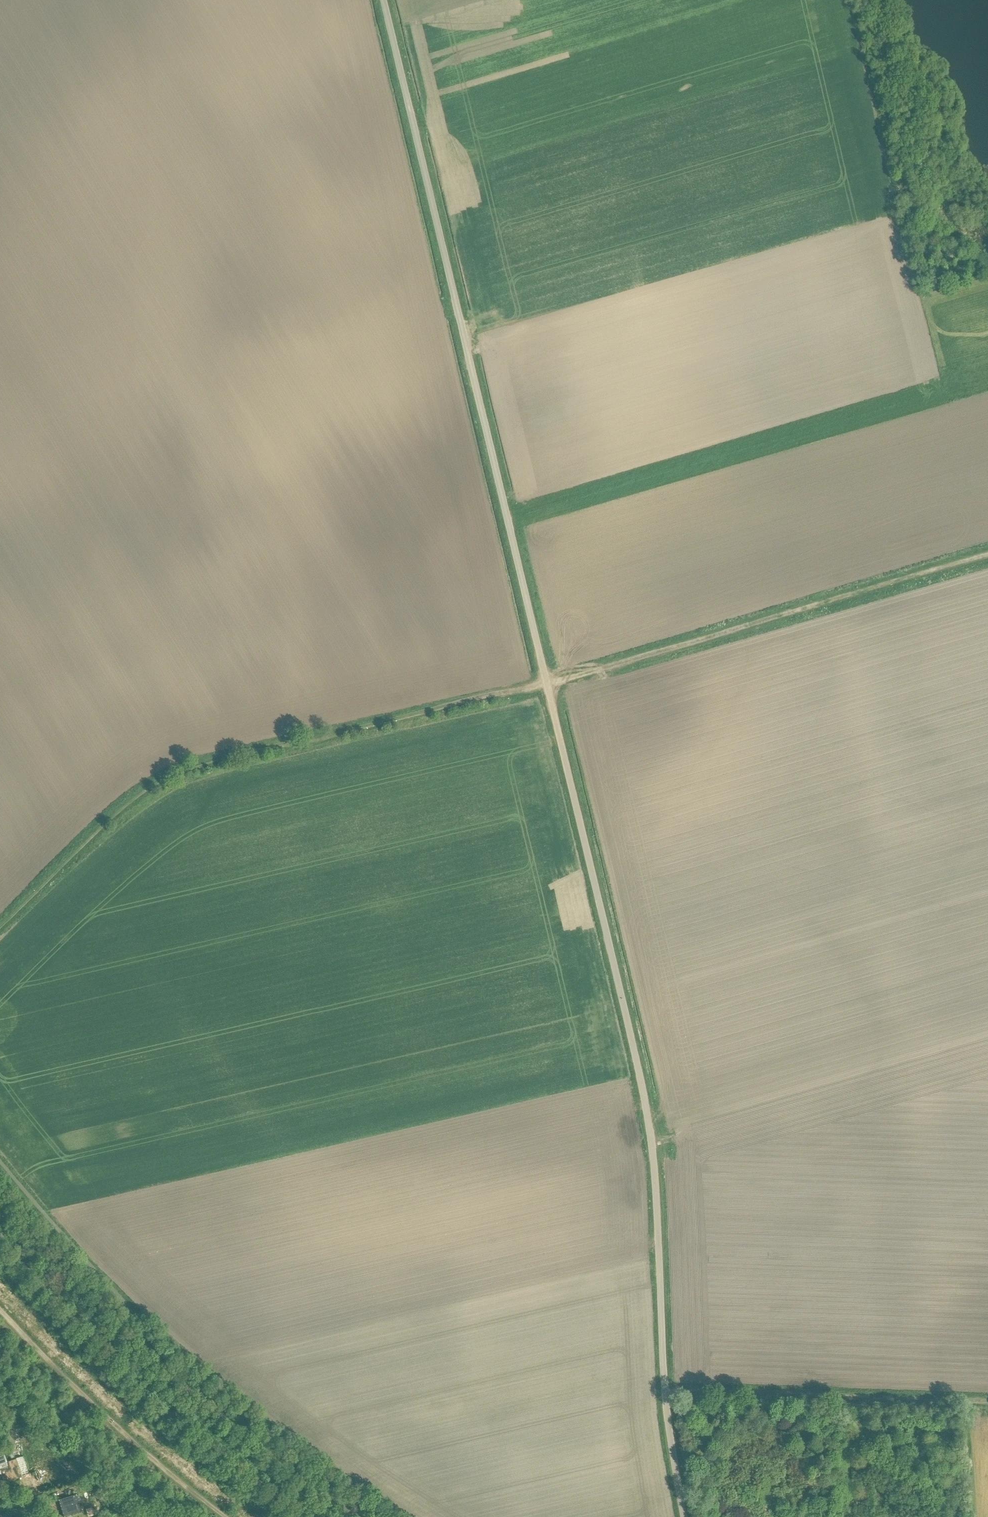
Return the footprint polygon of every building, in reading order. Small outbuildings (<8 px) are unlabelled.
[(16,1432),(9,1431),(7,1449),(13,1450),(16,1432)] [(20,1479),(15,1462),(6,1465),(3,1457),(0,1458),(0,1476),(1,1476),(3,1485),(20,1479)] [(81,1514),(75,1497),(58,1503),(63,1516),(72,1516),(81,1514)]
